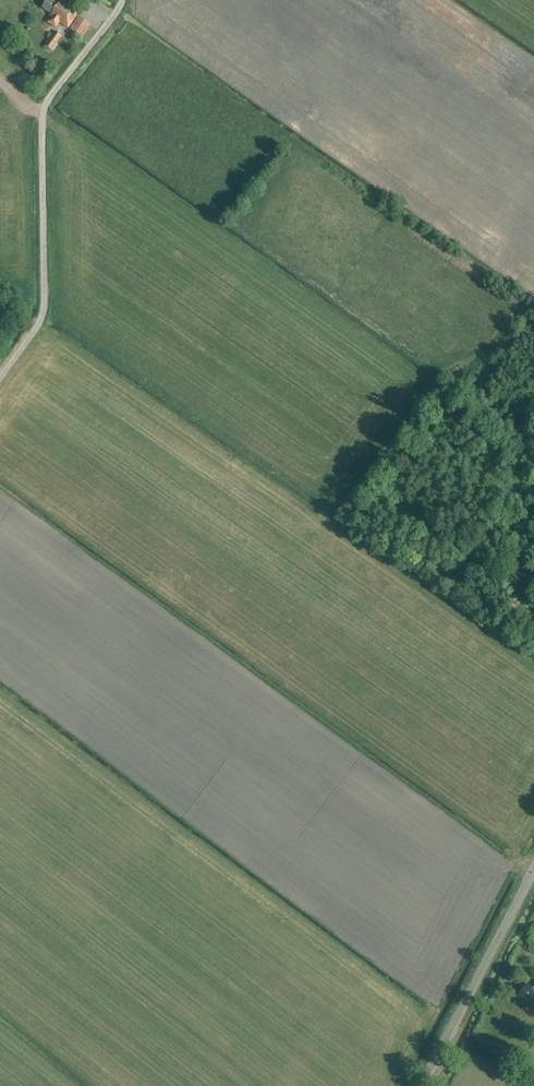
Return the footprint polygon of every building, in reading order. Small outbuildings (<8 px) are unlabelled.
[(43,6),(52,13),(51,15),(52,16),(48,22),(56,27),(60,22),(69,28),(80,12),(63,0),(62,0),(59,4),(54,0),(47,0),(43,6)] [(83,38),(92,25),(80,16),(71,29),(83,38)] [(51,51),(62,35),(55,30),(44,46),(51,51)] [(527,984),(517,998),(533,1010),(533,989),(527,984)]
